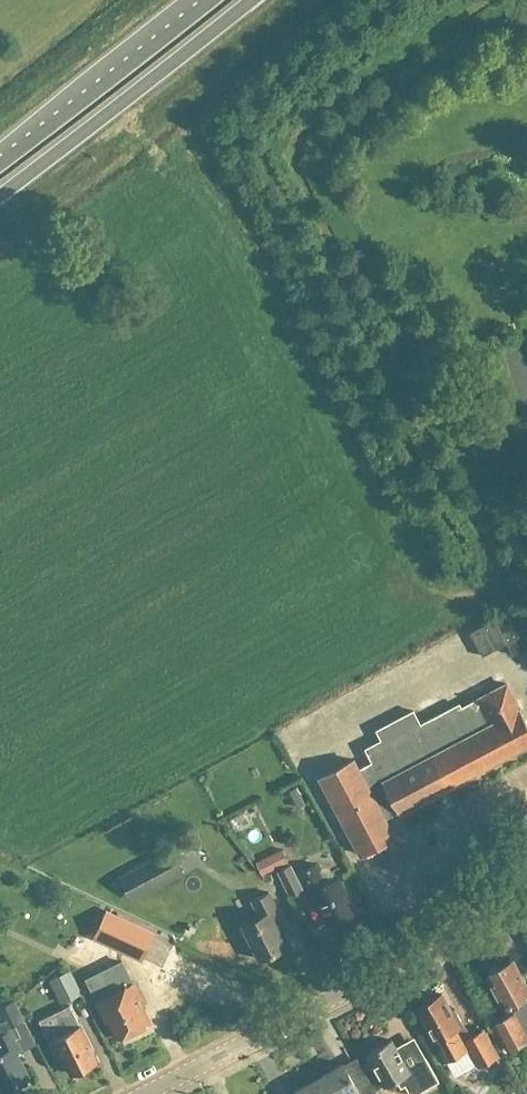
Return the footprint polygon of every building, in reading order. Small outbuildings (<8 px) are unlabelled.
[(470,631),(482,656),(506,644),(513,657),(526,649),(526,626),(517,607),(470,631)] [(433,794),(431,790),(445,783),(447,787),(526,744),(526,725),(505,683),(475,699),(476,701),(460,709),(456,701),(420,720),(415,711),(376,731),(381,741),(364,750),(372,763),(399,811),(400,812),(433,794)] [(399,811),(372,763),(357,771),(353,762),(319,779),(360,856),(394,838),(384,819),(399,811)] [(261,877),(288,865),(281,851),(255,863),(261,877)] [(160,859),(120,880),(131,900),(170,879),(182,873),(171,853),(160,859)] [(329,927),(354,914),(337,879),(325,885),(316,865),(299,873),(309,894),(312,893),(329,927)] [(288,897),(302,891),(290,866),(276,873),(288,897)] [(259,961),(286,948),(271,918),(278,914),(268,894),(251,902),(259,918),(242,926),(259,961)] [(110,915),(103,928),(98,940),(121,951),(141,961),(153,935),(133,926),(110,915)] [(500,968),(496,967),(491,970),(490,974),(486,976),(509,1016),(494,1024),(510,1051),(526,1041),(526,985),(513,961),(500,968)] [(121,964),(85,981),(96,1003),(106,1023),(109,1022),(117,1039),(119,1038),(122,1039),(129,1036),(131,1032),(149,1023),(137,1000),(140,998),(133,983),(130,984),(122,968),(121,964)] [(60,1005),(81,994),(70,972),(48,982),(60,1005)] [(483,1031),(469,1038),(463,1027),(463,1026),(454,1009),(451,1011),(442,995),(415,1010),(444,1063),(468,1050),(478,1069),(498,1058),(483,1031)] [(5,1092),(9,1093),(11,1093),(27,1086),(27,1081),(29,1080),(16,1054),(20,1052),(14,1040),(19,1038),(14,1027),(22,1022),(12,1002),(0,1008),(0,1020),(1,1023),(0,1023),(0,1086),(3,1093),(5,1092)] [(85,1068),(96,1062),(79,1027),(79,1028),(69,1007),(40,1022),(57,1058),(60,1056),(70,1075),(73,1074),(74,1077),(87,1071),(85,1068)] [(438,1082),(426,1060),(407,1070),(392,1042),(367,1055),(383,1086),(396,1079),(401,1088),(406,1085),(411,1093),(416,1093),(438,1082)] [(319,1079),(328,1093),(361,1093),(344,1065),(319,1079)] [(294,1093),(328,1093),(319,1079),(294,1093)]
